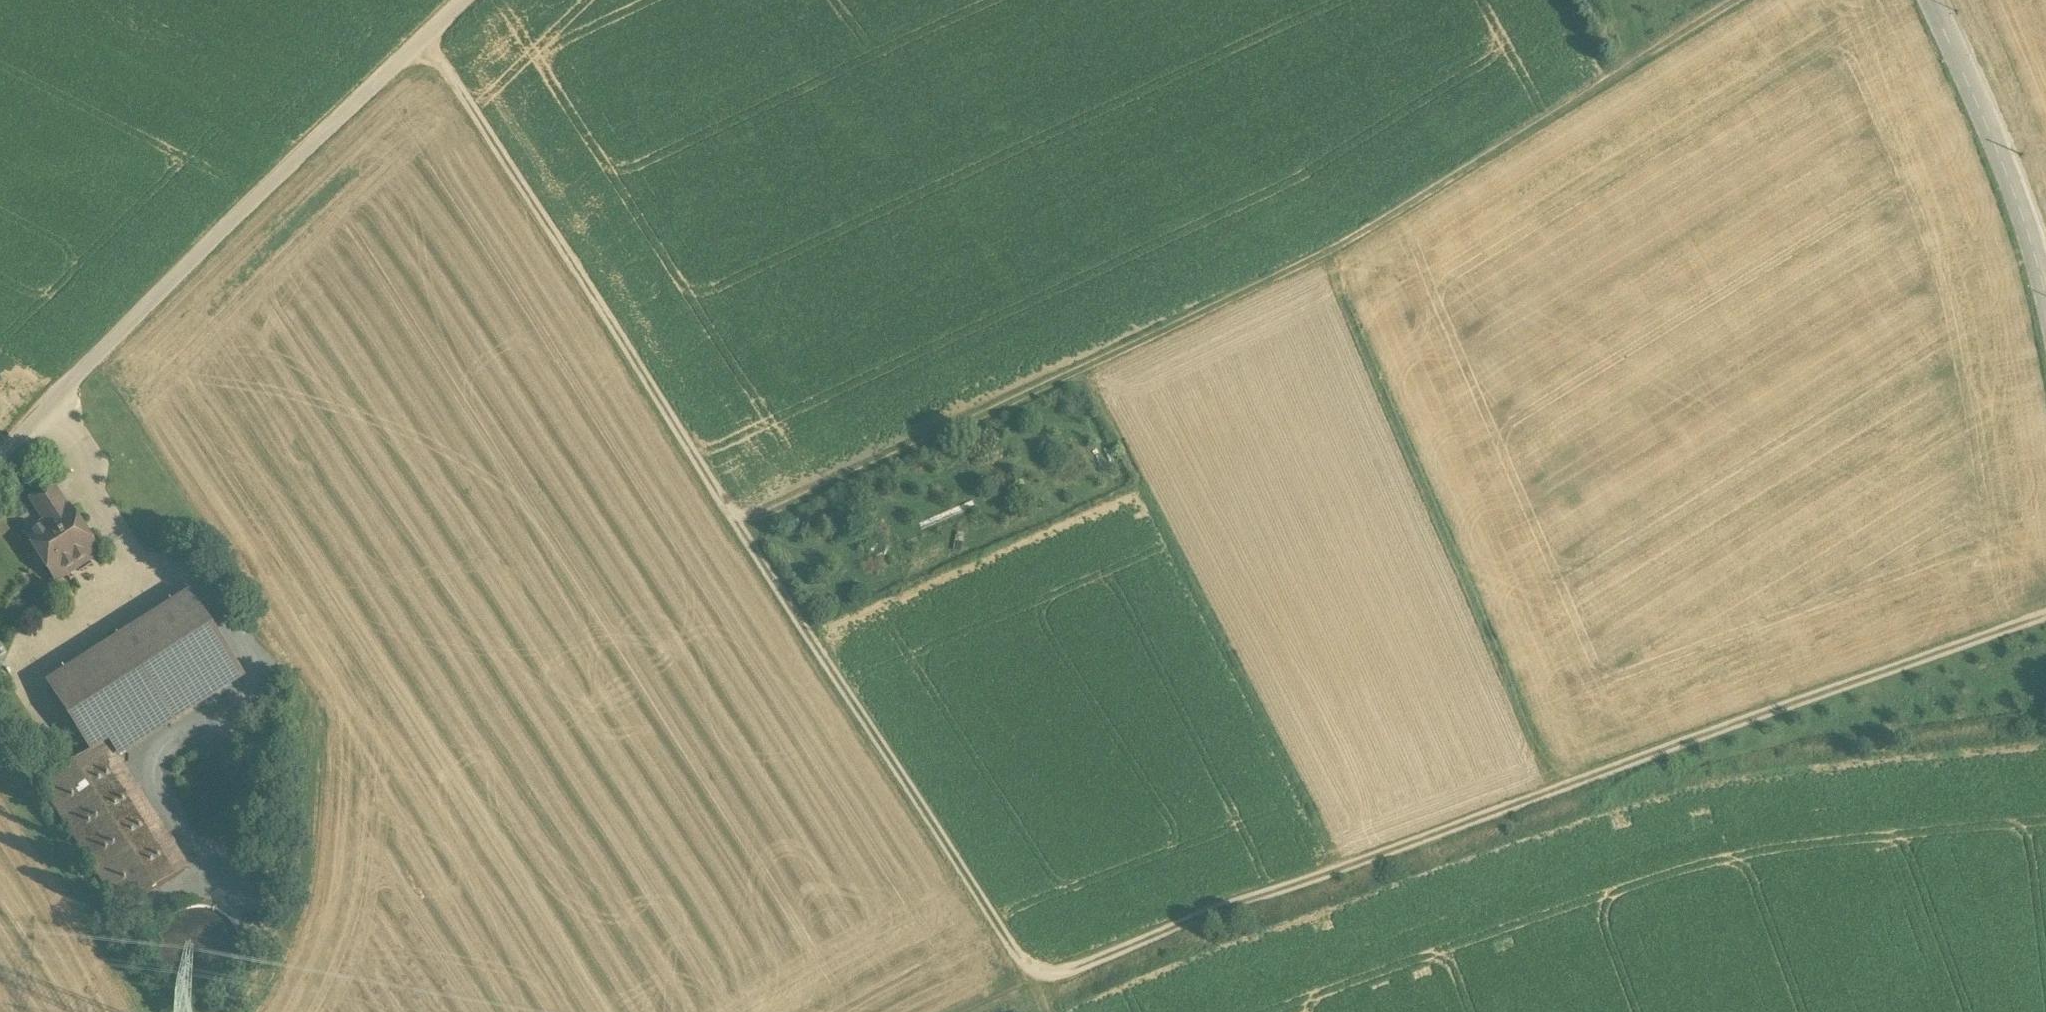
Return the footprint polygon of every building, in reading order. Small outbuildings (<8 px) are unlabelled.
[(47,461),(40,450),(32,454),(39,466),(47,461)] [(53,490),(32,503),(47,529),(69,516),(53,490)] [(47,529),(28,540),(38,556),(42,554),(49,567),(46,569),(55,585),(99,558),(72,514),(69,516),(47,529)] [(191,600),(47,690),(89,757),(108,746),(233,668),(191,600)] [(188,875),(108,746),(89,757),(40,788),(121,917),(141,905),(188,875)] [(227,910),(217,893),(210,898),(220,915),(227,910)] [(141,905),(134,909),(139,917),(146,912),(141,905)] [(232,974),(238,953),(232,932),(216,917),(195,911),(174,917),(159,933),(154,954),(159,975),(175,990),(196,995),(217,989),(232,974)]
